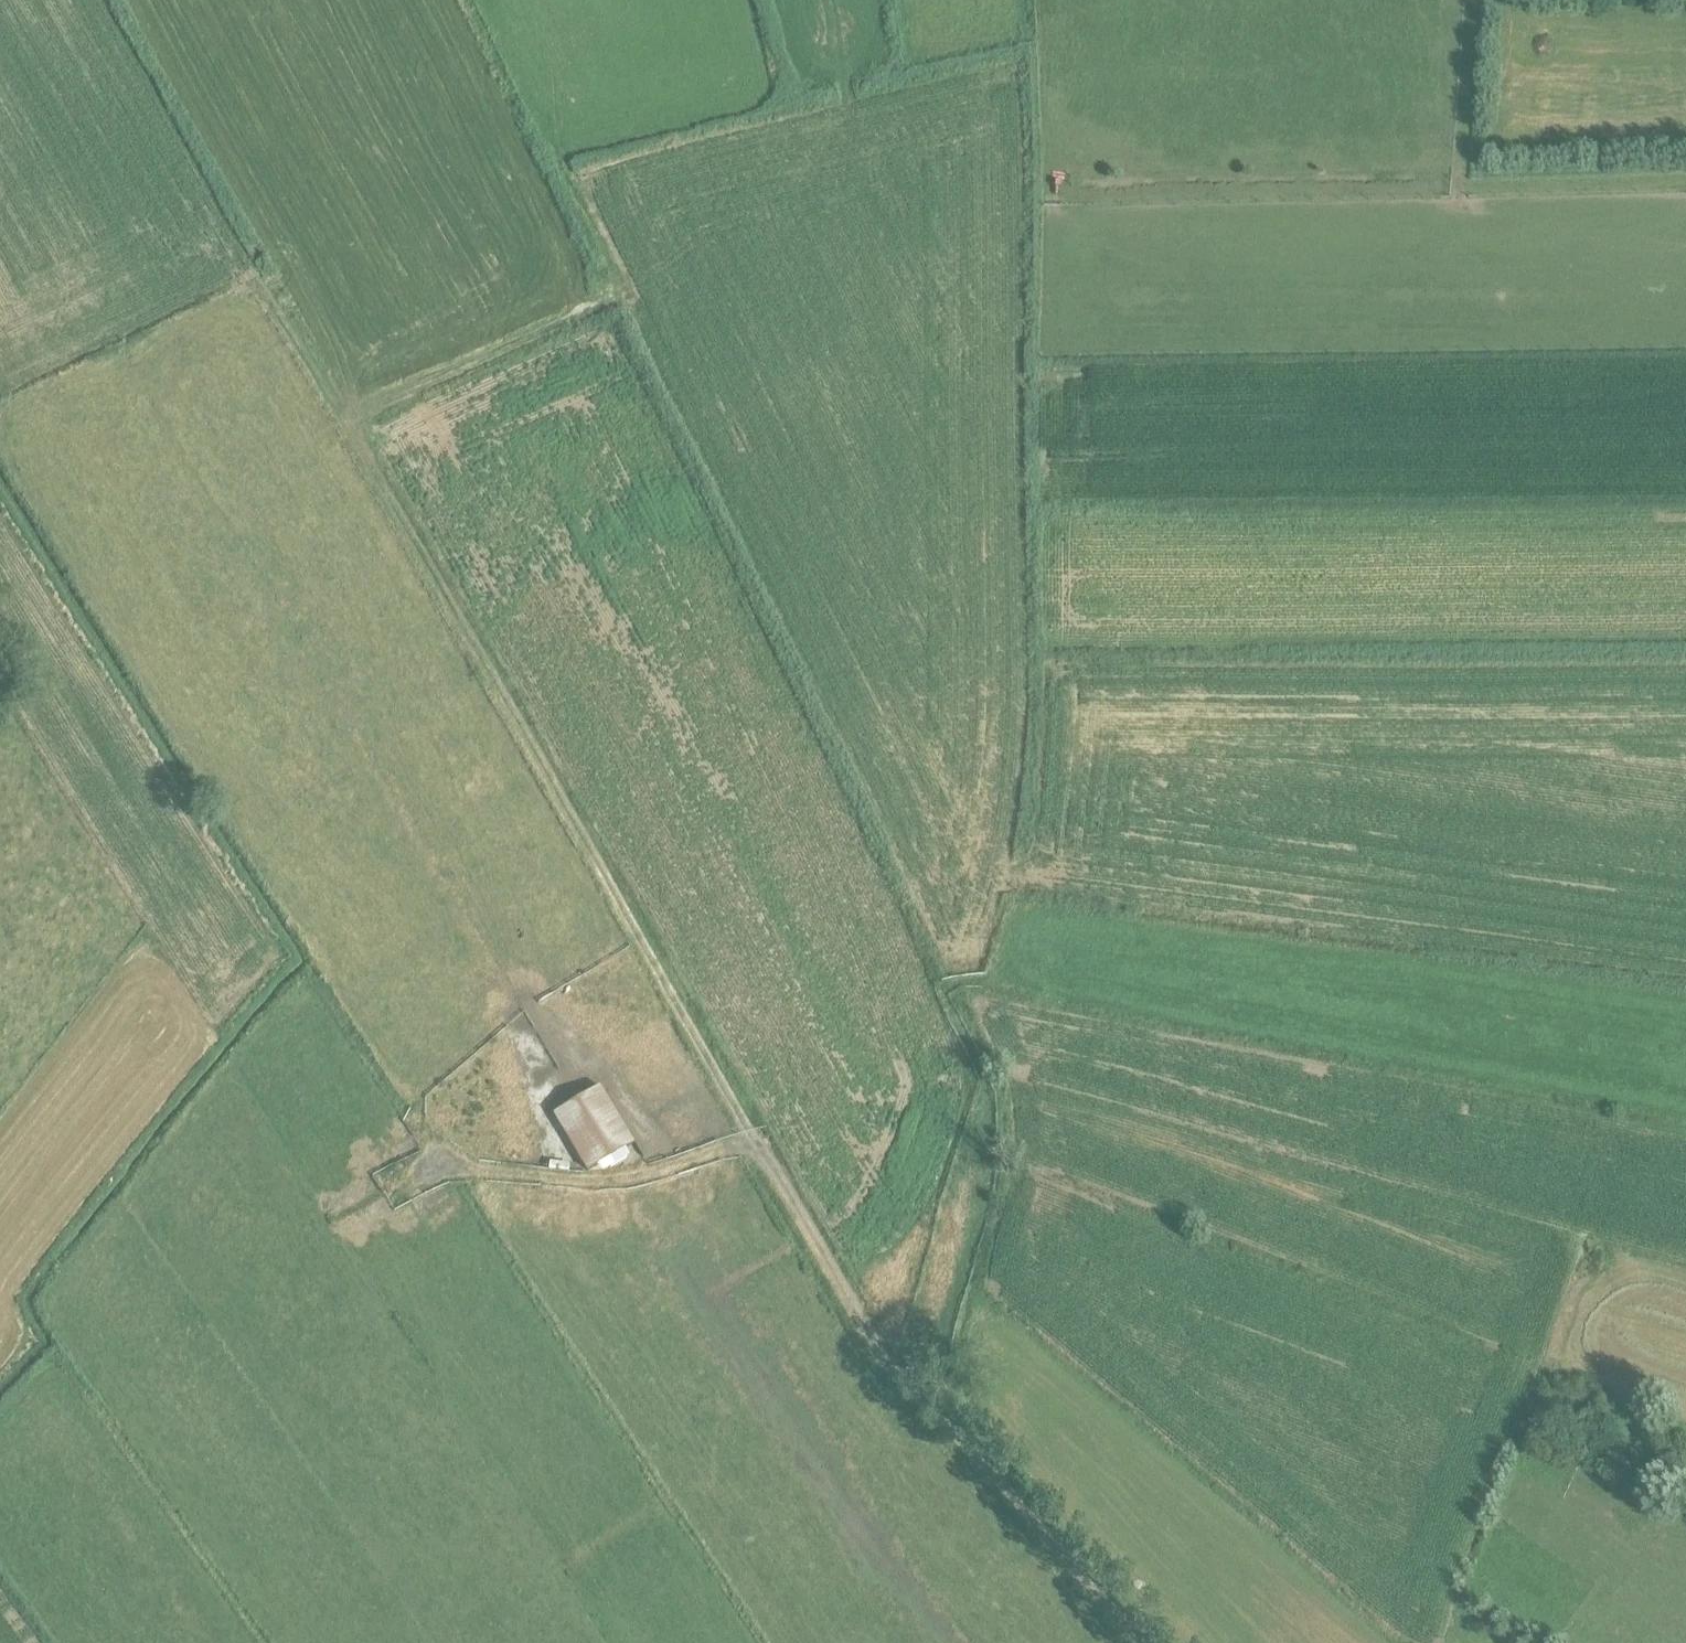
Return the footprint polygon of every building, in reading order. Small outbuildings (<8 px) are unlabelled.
[(600,1087),(553,1114),(587,1171),(596,1166),(601,1173),(630,1156),(625,1148),(635,1143),(600,1087)]
